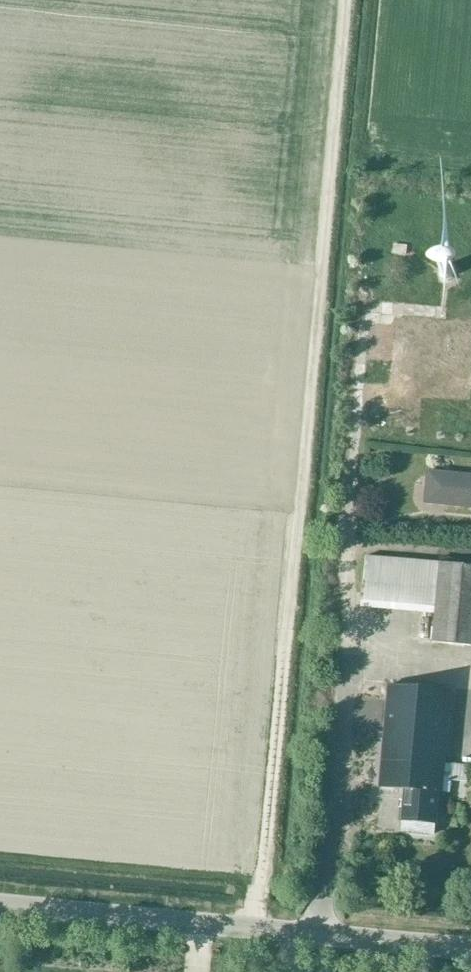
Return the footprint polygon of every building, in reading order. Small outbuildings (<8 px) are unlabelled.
[(381,241),(381,254),(396,255),(397,242),(381,241)] [(446,277),(447,277),(448,277),(449,277),(450,277),(450,276),(451,276),(451,275),(452,274),(452,273),(453,272),(453,271),(452,270),(452,269),(452,268),(451,267),(450,267),(450,266),(449,266),(448,266),(448,265),(447,265),(446,265),(445,266),(444,266),(443,266),(443,267),(442,267),(442,268),(441,268),(441,269),(441,270),(441,271),(441,272),(441,273),(441,274),(442,275),(442,276),(443,276),(444,277),(445,277),(446,277)] [(425,503),(470,507),(470,474),(429,470),(425,503)] [(441,563),(365,556),(361,608),(435,614),(432,642),(470,645),(470,565),(441,562),(441,563)] [(443,790),(451,688),(390,683),(380,788),(406,790),(403,821),(404,821),(403,831),(434,833),(435,823),(436,823),(439,790),(443,790)]
